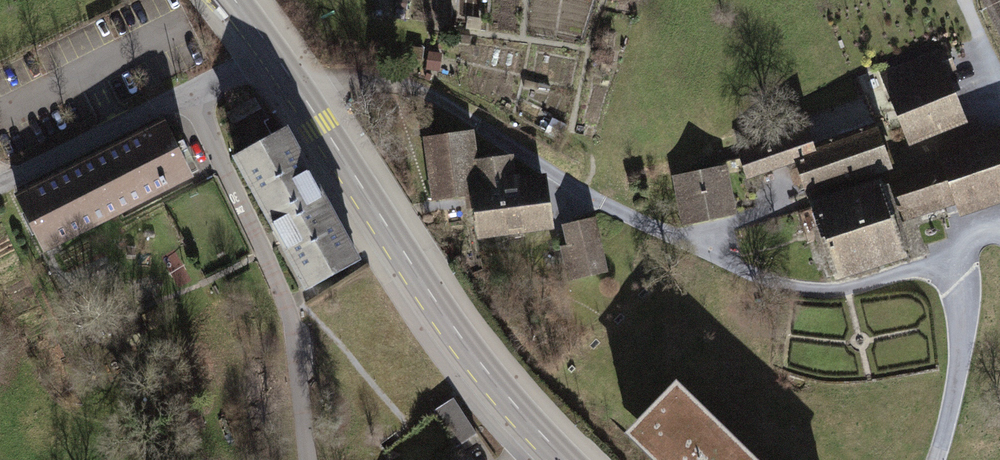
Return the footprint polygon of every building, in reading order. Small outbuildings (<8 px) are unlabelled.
[(952,65),(946,50),(886,75),(913,141),(964,119),(943,69),(952,65)] [(205,173),(177,117),(21,195),(49,251),(205,173)] [(316,300),(371,270),(294,129),(239,159),(316,300)] [(894,171),(880,130),(818,150),(822,161),(799,169),(808,199),(894,171)] [(939,150),(943,162),(811,205),(835,280),(910,256),(900,226),(957,208),(961,220),(999,207),(999,130),(939,150)] [(810,132),(740,155),(749,183),(819,160),(810,132)] [(474,205),(476,236),(563,228),(559,181),(516,185),(514,162),(481,165),(479,137),(431,142),(437,208),(474,205)] [(724,167),(675,176),(684,224),(733,216),(724,167)] [(616,273),(606,222),(568,229),(571,246),(567,247),(573,281),(616,273)] [(459,446),(479,431),(454,397),(433,412),(459,446)]
